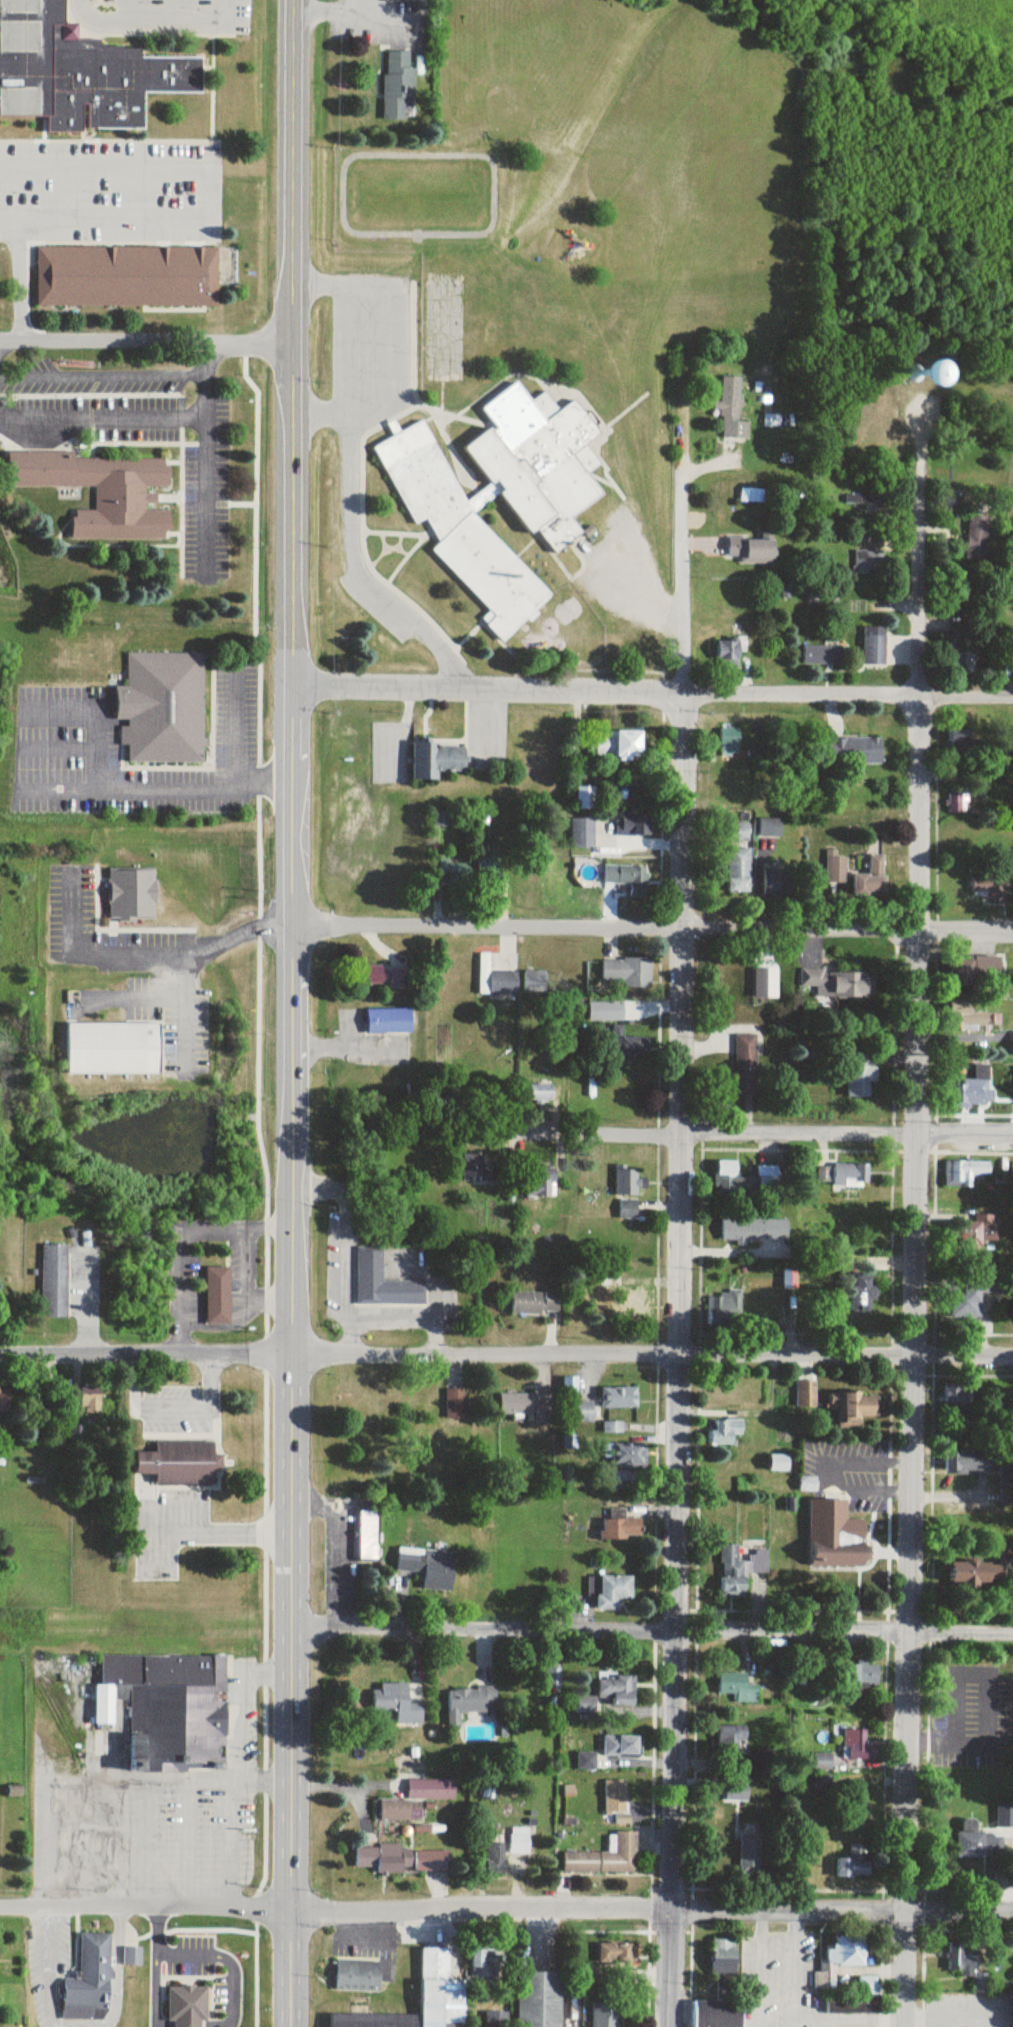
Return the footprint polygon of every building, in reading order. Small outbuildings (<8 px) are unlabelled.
[(48,117),(48,134),(83,134),(83,130),(144,131),(144,94),(202,94),(202,58),(141,58),(141,49),(99,48),(99,40),(77,40),(78,25),(64,25),(64,0),(0,0),(0,117),(48,117)] [(385,120),(414,120),(415,53),(385,53),(385,120)] [(37,307),(219,308),(219,248),(38,248),(37,307)] [(938,379),(923,363),(909,376),(925,392),(938,379)] [(749,423),(739,423),(742,378),(723,377),(722,403),(716,403),(715,412),(724,412),(723,438),(748,439),(749,423)] [(497,640),(546,610),(483,508),(506,494),(546,559),(584,535),(572,517),(603,498),(588,473),(600,466),(586,444),(598,436),(577,400),(558,412),(546,393),(529,404),(518,385),(482,408),(495,428),(465,447),(490,487),(468,501),(420,423),(401,434),(394,421),(388,425),(394,436),(375,448),(485,626),(488,624),(497,640)] [(765,427),(781,428),(781,417),(766,416),(765,427)] [(72,540),(169,540),(169,511),(147,511),(148,488),(168,488),(169,457),(7,456),(7,487),(95,488),(95,512),(72,511),(72,540)] [(849,509),(868,509),(868,517),(879,517),(879,498),(849,498),(849,509)] [(989,518),(969,517),(967,562),(987,563),(989,518)] [(742,565),(774,565),(774,534),(761,534),(761,539),(728,539),(728,558),(742,558),(742,565)] [(856,574),(884,574),(884,550),(856,550),(856,574)] [(887,627),(865,627),(865,666),(887,666),(887,627)] [(717,638),(717,661),(745,661),(745,638),(717,638)] [(804,666),(841,666),(842,647),(804,647),(804,666)] [(965,650),(965,674),(976,674),(976,650),(965,650)] [(128,763),(204,763),(204,741),(204,654),(128,654),(128,688),(116,688),(116,725),(119,725),(119,746),(128,746),(128,763)] [(739,756),(739,730),(722,730),(722,756),(739,756)] [(950,760),(969,760),(969,730),(950,730),(950,760)] [(592,732),(591,761),(638,761),(639,733),(592,732)] [(882,765),(882,739),(821,739),(821,765),(882,765)] [(412,782),(438,782),(438,773),(465,774),(465,746),(413,745),(412,782)] [(616,815),(616,836),(648,836),(648,815),(616,815)] [(571,820),(571,850),(593,850),(593,820),(571,820)] [(750,849),(727,849),(727,894),(750,894),(750,849)] [(837,852),(823,852),(823,887),(846,887),(846,858),(837,858),(837,852)] [(852,875),(852,899),(883,900),(883,857),(868,857),(868,875),(852,875)] [(440,882),(470,882),(470,863),(440,863),(440,882)] [(647,887),(648,867),(604,866),(604,886),(647,887)] [(155,921),(155,872),(108,872),(108,921),(155,921)] [(794,876),(772,876),(772,896),(794,896),(794,876)] [(974,903),(1005,902),(1005,892),(1012,892),(1012,878),(973,879),(974,903)] [(518,995),(518,972),(491,972),(491,955),(480,955),(480,995),(518,995)] [(954,959),(954,988),(985,987),(985,974),(995,974),(995,959),(954,959)] [(651,988),(651,960),(602,960),(602,988),(651,988)] [(366,987),(411,987),(411,968),(366,968),(366,987)] [(873,998),(873,974),(825,974),(825,970),(801,970),(801,998),(873,998)] [(524,993),(547,993),(547,972),(524,972),(524,993)] [(412,1010),(366,1010),(366,1033),(412,1033),(412,1010)] [(67,1024),(67,1075),(159,1075),(159,1024),(67,1024)] [(738,1094),(758,1094),(758,1035),(738,1035),(738,1094)] [(648,1056),(648,1036),(613,1036),(613,1056),(648,1056)] [(847,1099),(870,1099),(869,1052),(847,1052),(847,1099)] [(955,1106),(989,1106),(989,1066),(976,1066),(976,1081),(955,1081),(955,1106)] [(530,1104),(552,1104),(552,1085),(530,1085),(530,1104)] [(482,1154),(464,1154),(464,1177),(478,1177),(478,1186),(498,1186),(498,1166),(482,1166),(482,1154)] [(717,1192),(738,1192),(738,1161),(717,1161),(717,1192)] [(989,1185),(989,1162),(951,1162),(951,1185),(989,1185)] [(555,1163),(536,1163),(536,1186),(527,1186),(527,1198),(555,1198),(555,1163)] [(869,1164),(835,1164),(835,1187),(869,1187),(869,1164)] [(640,1167),(616,1167),(616,1196),(640,1196),(640,1167)] [(788,1241),(788,1220),(722,1220),(722,1241),(788,1241)] [(995,1222),(955,1221),(954,1250),(979,1250),(979,1242),(995,1242),(995,1222)] [(41,1318),(68,1318),(68,1245),(41,1245),(41,1318)] [(425,1282),(383,1282),(383,1247),(357,1247),(357,1305),(425,1305),(425,1282)] [(206,1267),(206,1325),(229,1325),(229,1267),(206,1267)] [(796,1288),(795,1271),(783,1272),(784,1289),(796,1288)] [(869,1312),(869,1300),(875,1300),(875,1287),(869,1287),(869,1276),(853,1276),(853,1285),(846,1285),(846,1312),(869,1312)] [(979,1293),(997,1293),(997,1277),(957,1277),(958,1322),(979,1322),(979,1293)] [(618,1323),(646,1323),(646,1289),(618,1289),(618,1323)] [(511,1314),(559,1314),(559,1292),(511,1292),(511,1314)] [(709,1294),(709,1317),(742,1317),(742,1294),(709,1294)] [(815,1381),(796,1381),(796,1409),(815,1409),(815,1381)] [(945,1385),(945,1404),(974,1404),(974,1385),(945,1385)] [(0,1387),(0,1413),(10,1413),(10,1387),(0,1387)] [(637,1388),(601,1388),(601,1409),(637,1409),(637,1388)] [(446,1390),(446,1419),(464,1419),(464,1390),(446,1390)] [(860,1429),(860,1416),(877,1417),(877,1394),(838,1393),(837,1399),(829,1399),(829,1410),(838,1410),(838,1429),(860,1429)] [(536,1400),(536,1394),(499,1395),(499,1415),(535,1414),(535,1424),(555,1424),(555,1400),(536,1400)] [(100,1415),(100,1395),(83,1395),(83,1415),(100,1415)] [(593,1401),(568,1401),(568,1422),(593,1422),(593,1401)] [(711,1446),(731,1446),(731,1435),(742,1435),(742,1420),(711,1420),(711,1446)] [(155,1485),(212,1485),(212,1472),(220,1472),(220,1454),(212,1454),(213,1442),(155,1442),(155,1453),(135,1453),(135,1474),(155,1474),(155,1485)] [(644,1446),(611,1446),(611,1490),(631,1490),(631,1471),(644,1471),(644,1446)] [(989,1472),(989,1452),(946,1452),(946,1472),(989,1472)] [(786,1471),(786,1457),(769,1457),(769,1471),(786,1471)] [(1012,1502),(1012,1461),(1001,1462),(1003,1503),(1012,1502)] [(846,1500),(810,1499),(810,1564),(865,1565),(866,1520),(846,1520),(846,1500)] [(625,1510),(610,1510),(610,1520),(602,1520),(602,1538),(641,1538),(641,1519),(625,1519),(625,1510)] [(377,1512),(355,1512),(355,1562),(377,1562),(377,1512)] [(1007,1564),(1012,1561),(1012,1544),(1001,1549),(1007,1564)] [(720,1599),(744,1599),(744,1574),(768,1574),(768,1549),(748,1549),(748,1558),(739,1558),(739,1545),(720,1545),(720,1599)] [(397,1572),(423,1573),(423,1589),(452,1590),(453,1552),(398,1549),(397,1572)] [(950,1590),(989,1589),(988,1562),(950,1562),(950,1590)] [(632,1577),(590,1577),(590,1594),(597,1594),(596,1611),(618,1611),(618,1600),(632,1600),(632,1577)] [(226,1771),(226,1657),(99,1656),(99,1685),(93,1685),(93,1725),(113,1725),(113,1701),(130,1701),(130,1771),(226,1771)] [(849,1664),(849,1689),(877,1689),(877,1664),(849,1664)] [(547,1688),(558,1688),(558,1671),(547,1671),(547,1688)] [(634,1704),(634,1673),(597,1673),(598,1697),(576,1697),(576,1714),(597,1714),(597,1705),(634,1704)] [(746,1673),(718,1673),(718,1694),(735,1694),(735,1703),(757,1703),(757,1685),(746,1685),(746,1673)] [(396,1726),(422,1725),(421,1705),(407,1705),(407,1685),(372,1685),(373,1711),(396,1711),(396,1726)] [(496,1713),(496,1689),(448,1689),(448,1727),(459,1727),(459,1713),(496,1713)] [(718,1727),(718,1747),(746,1747),(746,1727),(718,1727)] [(876,1761),(876,1748),(866,1748),(866,1731),(845,1731),(845,1761),(876,1761)] [(603,1736),(603,1757),(639,1757),(639,1736),(603,1736)] [(830,1755),(816,1755),(816,1770),(830,1770),(830,1755)] [(724,1802),(747,1802),(747,1779),(724,1779),(724,1802)] [(422,1821),(422,1801),(454,1801),(454,1780),(407,1780),(407,1801),(377,1801),(377,1821),(422,1821)] [(626,1781),(604,1781),(604,1816),(615,1816),(615,1824),(626,1824),(626,1781)] [(510,1830),(510,1856),(528,1856),(528,1830),(510,1830)] [(563,1873),(637,1873),(637,1832),(615,1832),(615,1853),(563,1853),(563,1873)] [(953,1858),(1003,1858),(1003,1833),(953,1833),(953,1858)] [(739,1874),(758,1874),(758,1834),(739,1834),(739,1874)] [(504,1836),(487,1836),(487,1875),(504,1875),(504,1836)] [(836,1877),(868,1877),(868,1845),(846,1845),(846,1858),(836,1858),(836,1877)] [(355,1847),(355,1872),(449,1872),(449,1851),(402,1851),(402,1847),(355,1847)] [(75,1926),(113,1926),(114,2004),(61,2004),(60,1977),(75,1977),(75,1926)] [(605,1932),(622,1932),(622,1963),(599,1964),(598,1943),(605,1942),(605,1932)] [(712,1936),(711,1975),(737,1976),(738,1936),(712,1936)] [(948,1940),(975,1941),(974,1973),(947,1972),(948,1940)] [(813,1969),(813,1986),(836,1985),(836,1967),(861,1966),(861,1942),(826,1943),(826,1957),(821,1957),(822,1969),(813,1969)] [(462,1976),(462,2026),(330,2026),(330,2015),(421,2014),(421,1946),(449,1946),(449,1976),(462,1976)] [(472,1947),(497,1948),(497,1983),(472,1983),(472,1947)] [(124,1966),(141,1966),(141,1949),(124,1949),(124,1966)] [(337,1958),(379,1959),(379,1992),(337,1992),(337,1958)] [(560,1972),(559,2026),(519,2026),(520,1972),(560,1972)] [(977,1972),(991,1972),(990,1989),(977,1989),(977,1972)] [(208,1986),(207,2026),(168,2026),(169,1986),(208,1986)] [(692,2026),(741,2026),(741,1999),(692,1999),(692,2026)] [(615,2002),(616,2026),(594,2026),(593,2002),(615,2002)] [(507,2003),(484,2003),(484,2026),(507,2026),(507,2003)]
